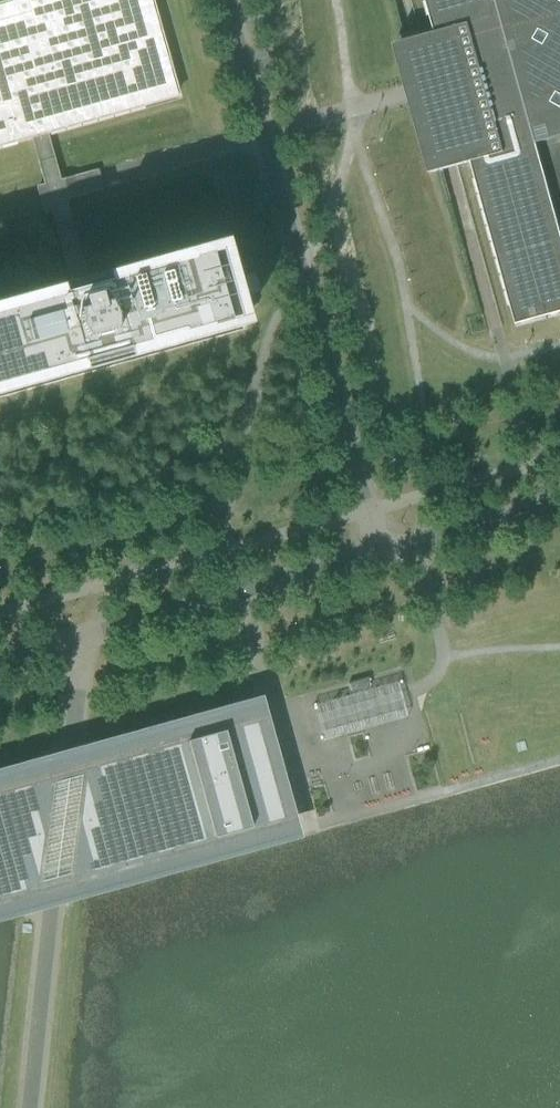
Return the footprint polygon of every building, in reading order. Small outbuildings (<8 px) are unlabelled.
[(32,136),(45,133),(177,96),(150,0),(10,0),(10,2),(0,5),(0,145),(32,136)] [(436,33),(405,42),(439,169),(471,161),(472,162),(517,325),(550,316),(550,315),(559,312),(559,0),(427,0),(436,33)] [(59,182),(45,133),(32,136),(45,186),(37,188),(44,212),(52,210),(73,285),(86,282),(63,199),(103,188),(98,171),(59,182)] [(231,285),(220,244),(86,282),(73,285),(0,306),(0,392),(242,325),(234,295),(233,296),(230,285),(231,285)] [(335,735),(403,719),(393,676),(346,688),(348,695),(311,704),(316,723),(331,720),(335,735)] [(96,767),(82,874),(279,820),(276,808),(252,723),(96,767)] [(65,776),(38,783),(33,830),(25,890),(51,883),(82,874),(96,767),(65,776)] [(25,890),(33,830),(38,783),(0,794),(0,897),(25,890)]
